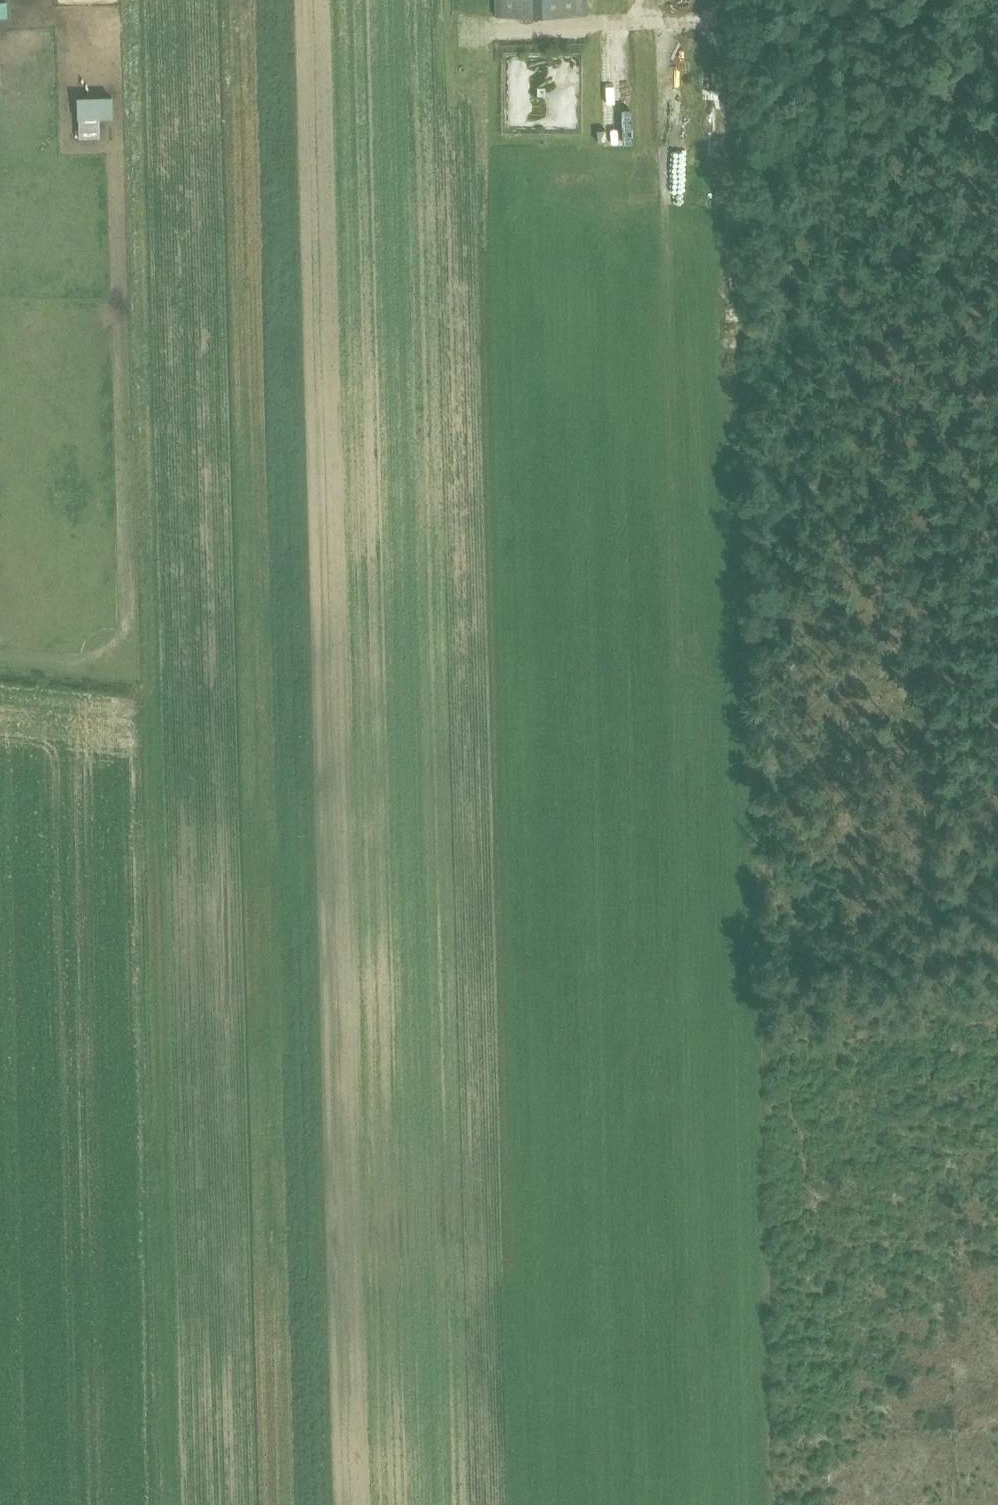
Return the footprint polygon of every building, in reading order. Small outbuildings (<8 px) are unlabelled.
[(497,15),(588,13),(587,0),(497,0),(497,15)] [(112,117),(112,95),(80,95),(80,117),(112,117)] [(717,116),(728,116),(729,98),(717,98),(717,116)]
